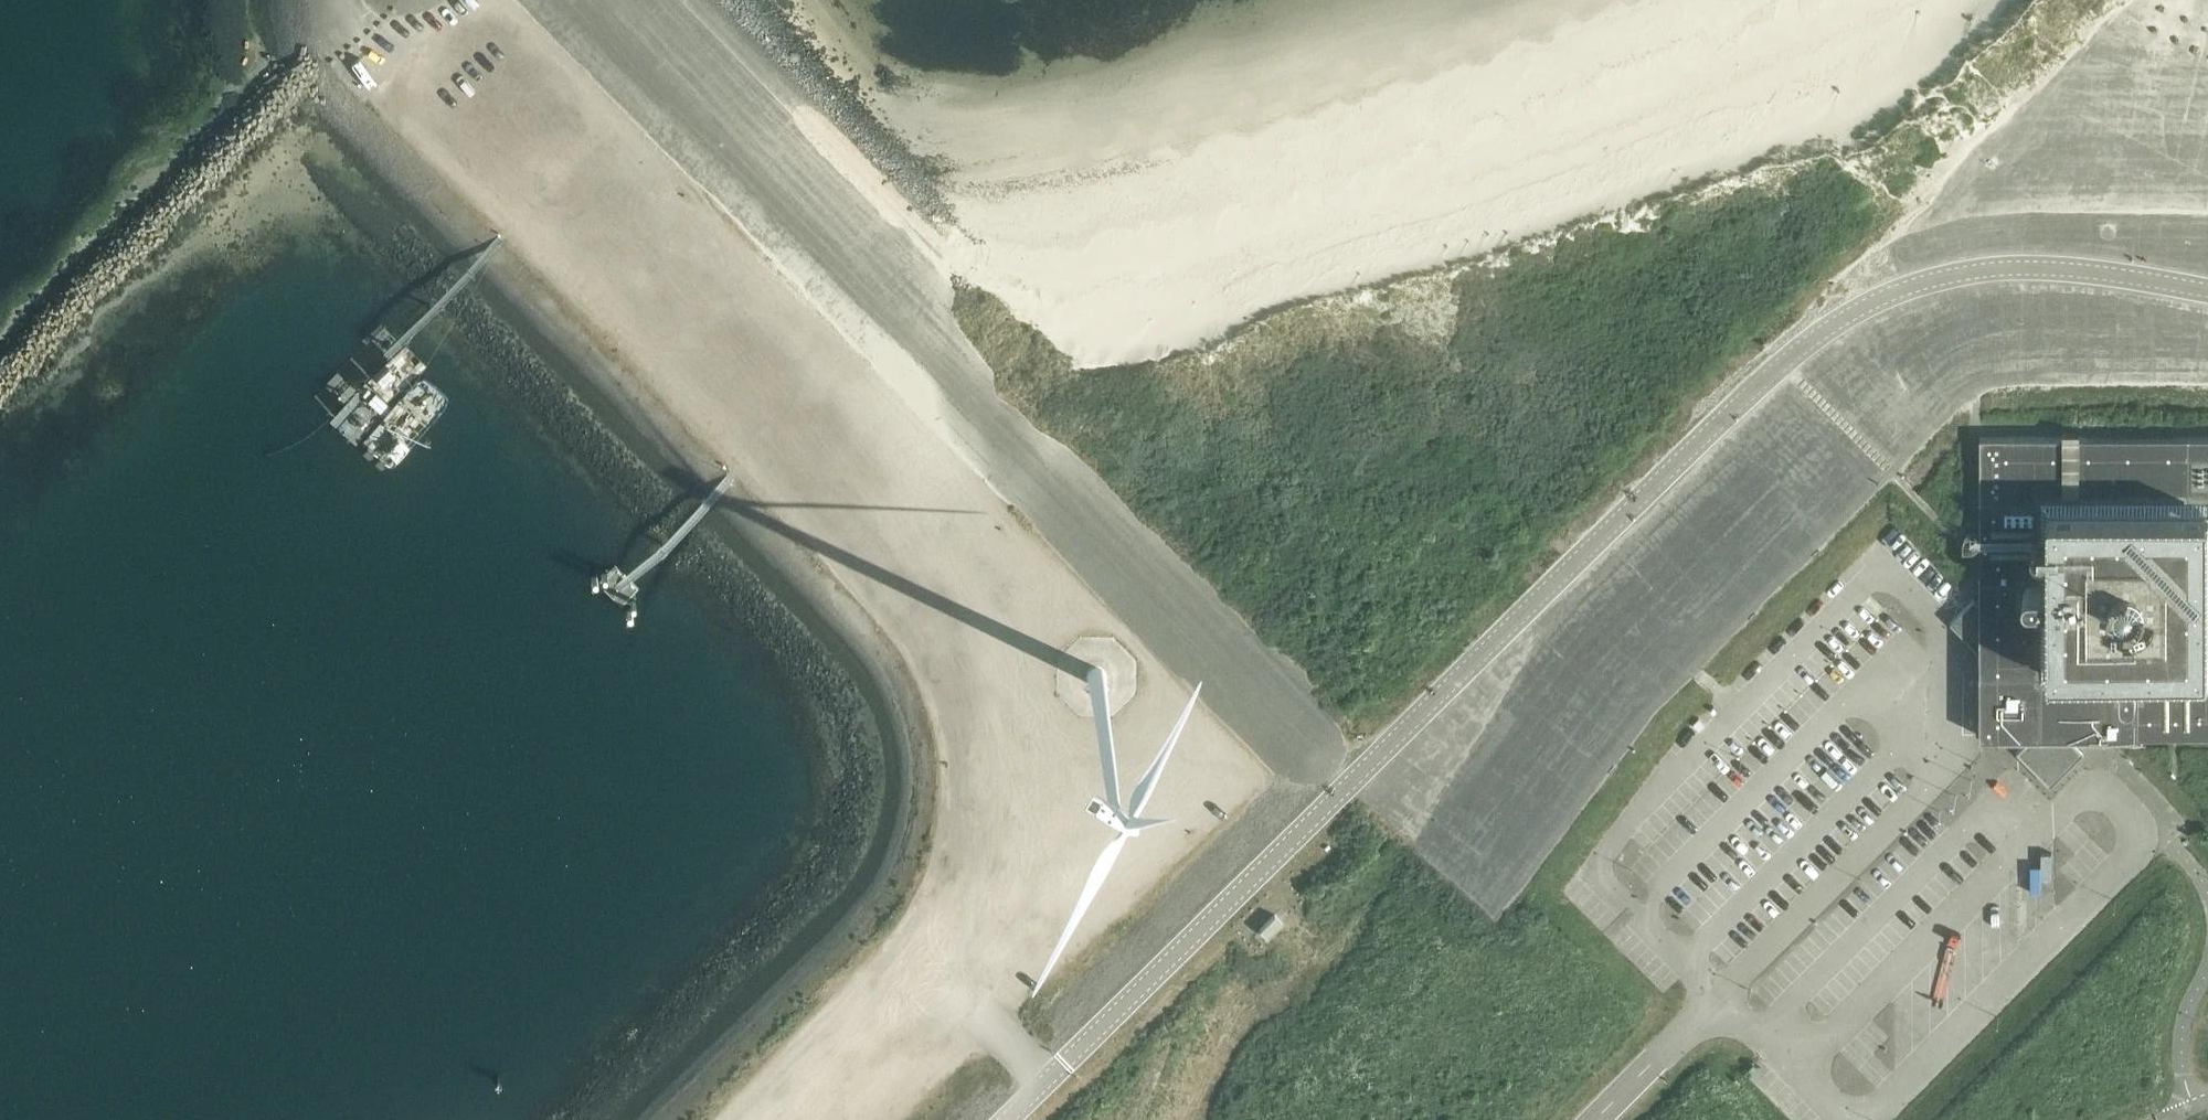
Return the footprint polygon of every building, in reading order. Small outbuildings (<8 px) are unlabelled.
[(1950,621),(1980,651),(1980,735),(2033,735),(2017,750),(2051,784),(2084,750),(2069,735),(2133,735),(2207,735),(2207,436),(1980,435),(1980,586),(1980,602),(1975,597),(1971,601),(1950,621)] [(1087,674),(1087,676),(1087,679),(1089,682),(1091,684),(1093,685),(1096,685),(1099,685),(1102,683),(1104,681),(1105,679),(1105,676),(1105,673),(1103,670),(1101,668),(1098,667),(1096,667),(1093,667),(1090,669),(1088,671),(1087,674)] [(1275,916),(1260,932),(1268,939),(1283,923),(1275,916)]
